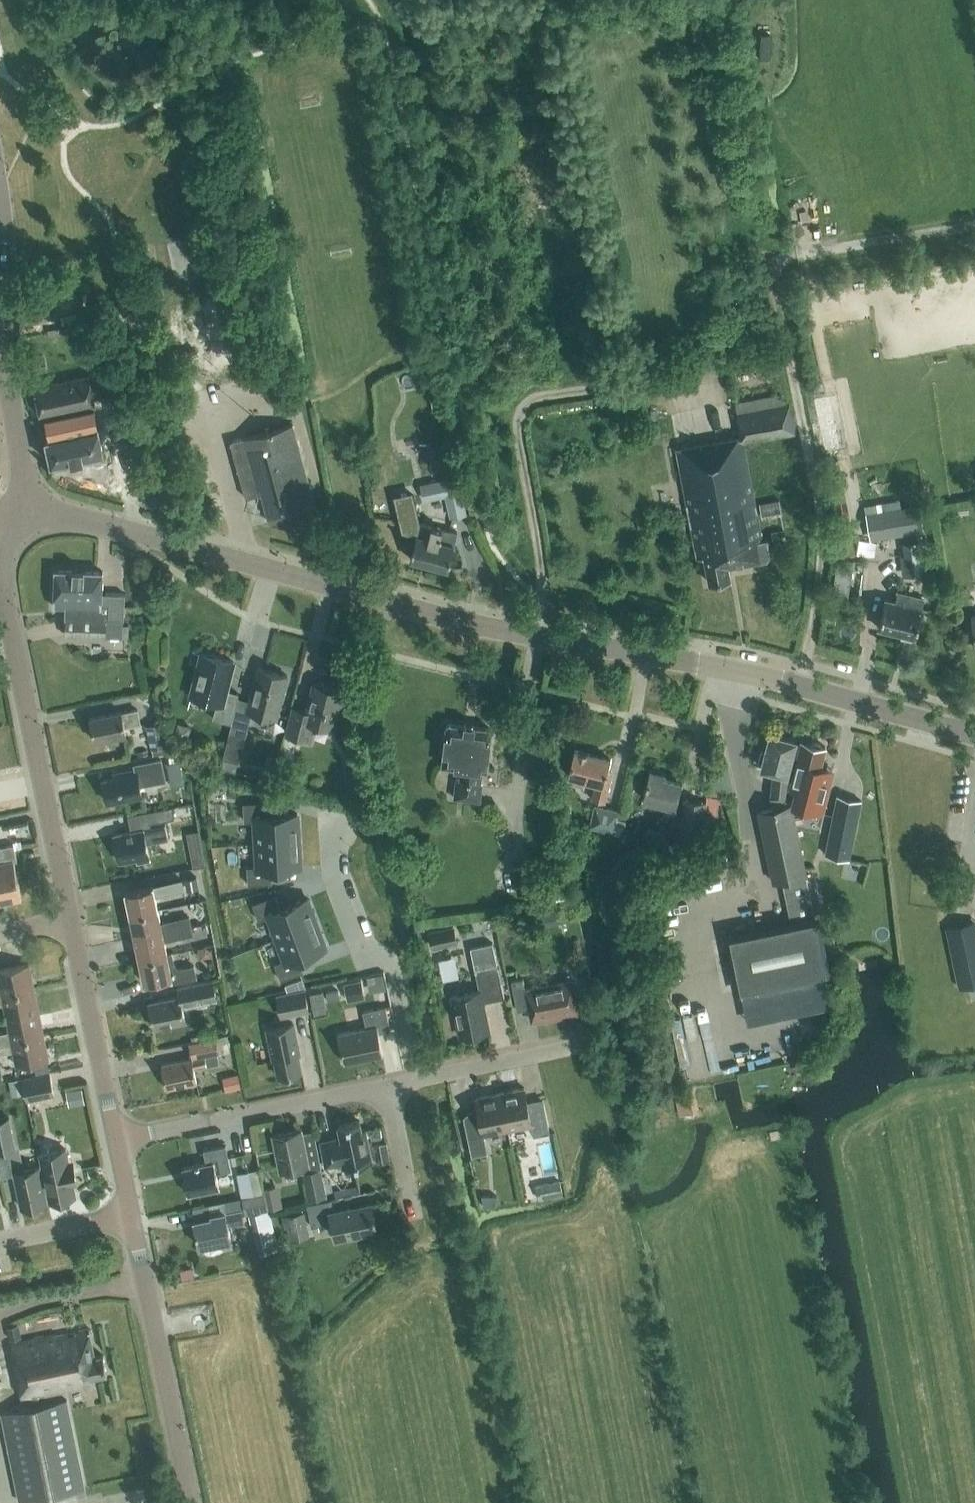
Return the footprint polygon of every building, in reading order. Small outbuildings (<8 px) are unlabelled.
[(34,385),(40,416),(44,437),(49,461),(69,457),(69,458),(83,456),(82,454),(102,450),(93,405),(95,404),(88,374),(34,385)] [(111,392),(100,394),(102,406),(113,403),(111,392)] [(785,539),(783,528),(759,533),(742,444),(795,433),(789,403),(736,414),(741,436),(677,449),(698,559),(704,558),(708,581),(731,577),(729,566),(766,559),(770,555),(767,542),(785,539)] [(819,422),(821,431),(829,430),(827,420),(819,422)] [(312,504),(290,423),(241,437),(256,493),(260,492),(268,521),(267,520),(267,521),(302,530),(302,529),(296,509),(312,504)] [(428,448),(435,473),(445,470),(439,446),(428,448)] [(839,460),(827,462),(830,476),(842,473),(839,460)] [(467,513),(458,475),(420,484),(424,501),(445,496),(450,517),(467,513)] [(759,502),(761,514),(781,510),(778,498),(759,502)] [(925,530),(920,503),(866,512),(870,540),(925,530)] [(447,569),(458,533),(410,518),(406,530),(417,533),(410,558),(447,569)] [(907,574),(925,571),(922,551),(904,554),(907,574)] [(834,595),(849,597),(853,558),(838,556),(834,595)] [(125,592),(102,591),(103,570),(54,568),(53,605),(65,605),(65,616),(65,634),(105,635),(105,632),(120,633),(119,637),(129,637),(129,624),(121,624),(121,619),(124,619),(125,592)] [(914,635),(924,598),(898,591),(896,600),(886,597),(878,626),(914,635)] [(229,722),(237,693),(224,689),(231,660),(200,652),(189,696),(216,703),(212,718),(229,722)] [(276,717),(287,675),(257,667),(249,700),(238,697),(230,730),(246,734),(252,711),(276,717)] [(293,705),(286,733),(282,748),(297,752),(301,737),(307,738),(311,721),(332,726),(341,688),(312,681),(306,708),(293,705)] [(123,725),(139,722),(136,710),(121,713),(120,710),(89,717),(94,741),(125,735),(123,725)] [(168,752),(162,722),(146,725),(152,755),(168,752)] [(487,769),(491,728),(490,727),(474,726),(474,723),(463,722),(463,724),(449,723),(445,726),(442,765),(460,766),(459,778),(456,778),(454,797),(480,800),(481,791),(482,781),(480,781),(481,769),(487,769)] [(788,798),(789,772),(787,772),(795,739),(768,733),(764,749),(760,748),(757,760),(761,761),(760,765),(773,768),(772,798),(788,798)] [(821,765),(826,746),(820,745),(821,742),(815,741),(814,744),(802,741),(790,788),(792,803),(822,810),(827,791),(815,788),(818,773),(821,774),(823,765),(821,765)] [(222,758),(239,762),(242,748),(226,744),(222,758)] [(604,778),(609,757),(574,748),(567,775),(596,782),(592,797),(604,800),(609,779),(604,778)] [(139,783),(156,779),(153,765),(136,769),(135,768),(111,773),(112,777),(102,779),(107,802),(142,794),(139,783)] [(675,803),(681,780),(664,776),(665,771),(649,767),(642,797),(666,802),(663,815),(674,818),(678,804),(675,803)] [(834,814),(826,854),(850,859),(858,819),(862,801),(837,796),(834,814)] [(701,850),(706,800),(684,798),(678,847),(701,850)] [(806,873),(792,803),(758,810),(773,880),(785,878),(794,922),(729,935),(739,988),(825,971),(815,918),(814,918),(806,873)] [(267,805),(243,806),(244,819),(255,819),(256,842),(299,840),(297,815),(268,817),(267,805)] [(172,806),(148,811),(151,823),(174,818),(172,806)] [(613,831),(619,809),(606,806),(600,828),(613,831)] [(626,820),(618,818),(615,832),(622,834),(626,820)] [(147,841),(159,838),(168,836),(166,824),(144,829),(143,827),(113,833),(119,861),(136,858),(137,861),(150,858),(147,841)] [(668,844),(670,833),(647,827),(644,838),(668,844)] [(301,864),(299,840),(256,842),(258,866),(247,867),(248,880),(272,878),(271,866),(301,864)] [(0,862),(0,902),(22,897),(14,860),(18,860),(14,843),(2,845),(6,861),(0,862)] [(205,865),(203,853),(191,855),(193,867),(205,865)] [(679,865),(684,887),(723,878),(718,855),(679,865)] [(521,893),(536,889),(530,865),(522,866),(515,868),(521,893)] [(195,877),(187,878),(189,889),(197,887),(195,877)] [(166,892),(182,888),(181,880),(165,884),(166,892)] [(157,909),(152,886),(125,892),(130,914),(157,909)] [(277,898),(255,906),(259,919),(269,915),(277,937),(317,922),(309,899),(281,909),(277,898)] [(188,917),(173,920),(173,918),(160,921),(157,909),(130,914),(135,937),(190,925),(188,917)] [(326,946),(317,922),(277,937),(285,960),(276,963),(280,975),(303,967),(298,956),(326,946)] [(960,974),(974,972),(974,922),(953,925),(960,974)] [(167,954),(164,939),(192,934),(190,925),(135,937),(140,960),(167,954)] [(458,942),(454,925),(428,930),(432,948),(458,942)] [(504,996),(497,964),(493,942),(470,946),(479,989),(452,994),(460,1035),(489,1029),(483,1000),(504,996)] [(197,976),(194,965),(180,968),(174,964),(170,965),(167,954),(140,960),(145,982),(171,977),(173,982),(197,976)] [(34,986),(29,962),(0,968),(0,982),(0,983),(0,993),(34,986)] [(386,971),(371,975),(375,991),(390,987),(386,971)] [(523,977),(511,980),(517,1009),(528,1007),(531,1018),(562,1012),(562,1013),(578,1010),(572,980),(542,986),(542,984),(525,988),(523,977)] [(212,979),(176,986),(178,996),(148,1002),(153,1028),(184,1022),(181,1007),(216,999),(212,979)] [(359,979),(343,982),(346,994),(362,991),(359,979)] [(34,986),(0,993),(0,1004),(4,1003),(7,1017),(39,1010),(34,986)] [(310,1011),(305,988),(276,994),(279,1008),(280,1017),(310,1011)] [(339,998),(338,990),(326,993),(328,1001),(339,998)] [(279,1008),(276,994),(259,998),(261,1011),(279,1008)] [(390,1029),(386,1005),(363,1010),(366,1026),(338,1032),(344,1061),(383,1053),(379,1031),(390,1029)] [(39,1010),(7,1017),(10,1030),(0,1032),(0,1043),(44,1034),(39,1010)] [(300,1053),(294,1023),(266,1029),(272,1059),(274,1059),(277,1074),(301,1070),(298,1054),(300,1053)] [(44,1034),(0,1043),(0,1053),(14,1050),(17,1064),(48,1058),(44,1034)] [(226,1036),(214,1039),(189,1044),(191,1057),(161,1063),(166,1089),(197,1082),(194,1068),(221,1062),(219,1054),(230,1051),(226,1036)] [(797,1069),(809,1067),(807,1058),(796,1060),(797,1069)] [(27,1100),(54,1094),(50,1072),(23,1078),(27,1100)] [(240,1086),(238,1075),(222,1078),(225,1090),(240,1086)] [(12,1094),(26,1091),(23,1078),(9,1080),(12,1094)] [(65,1089),(67,1097),(82,1094),(81,1086),(65,1089)] [(547,1131),(542,1100),(526,1103),(523,1086),(499,1091),(506,1128),(526,1124),(532,1134),(547,1131)] [(678,1092),(683,1114),(700,1111),(696,1088),(678,1092)] [(506,1128),(499,1091),(475,1095),(476,1103),(464,1116),(472,1155),(488,1152),(484,1132),(506,1128)] [(9,1116),(0,1118),(0,1151),(15,1148),(9,1116)] [(343,1166),(371,1160),(365,1128),(361,1128),(359,1119),(338,1124),(340,1136),(320,1140),(325,1165),(342,1161),(343,1166)] [(280,1170),(308,1164),(300,1128),(272,1134),(280,1170)] [(384,1162),(391,1160),(387,1141),(380,1143),(384,1162)] [(216,1172),(231,1169),(226,1145),(204,1150),(206,1162),(183,1167),(188,1194),(219,1187),(216,1172)] [(75,1195),(67,1160),(65,1147),(39,1153),(49,1201),(75,1195)] [(21,1207),(46,1201),(39,1166),(13,1171),(21,1207)] [(251,1194),(263,1192),(258,1168),(246,1170),(251,1194)] [(328,1196),(322,1168),(301,1173),(307,1201),(328,1196)] [(560,1180),(548,1183),(535,1185),(538,1198),(551,1195),(563,1192),(560,1180)] [(263,1188),(264,1193),(264,1194),(267,1209),(283,1206),(279,1185),(263,1188)] [(246,1213),(267,1209),(264,1194),(264,1193),(243,1197),(246,1213)] [(496,1204),(496,1194),(482,1194),(485,1206),(496,1204)] [(335,1236),(377,1228),(371,1202),(334,1209),(332,1198),(306,1203),(311,1225),(332,1221),(335,1236)] [(228,1224),(243,1222),(240,1209),(211,1215),(211,1217),(194,1221),(198,1245),(230,1239),(228,1224)] [(306,1224),(304,1211),(286,1214),(288,1227),(306,1224)] [(257,1222),(263,1242),(274,1240),(269,1219),(257,1222)] [(191,1268),(181,1271),(183,1278),(193,1276),(191,1268)] [(7,1326),(9,1338),(21,1336),(19,1323),(7,1326)] [(67,1398),(40,1404),(38,1394),(83,1385),(81,1378),(107,1373),(103,1353),(95,1355),(89,1326),(11,1343),(14,1360),(0,1363),(4,1381),(18,1378),(22,1397),(31,1395),(33,1405),(1,1412),(20,1500),(85,1486),(67,1398)]
